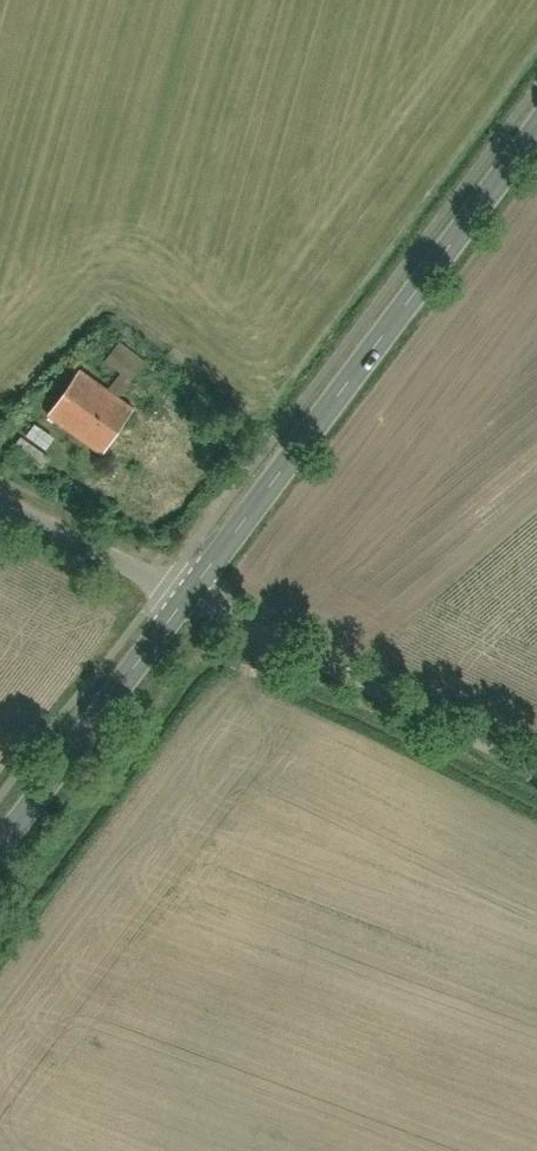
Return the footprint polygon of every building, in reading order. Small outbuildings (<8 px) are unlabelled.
[(71,359),(45,394),(103,438),(130,404),(71,359)] [(40,411),(22,439),(70,469),(88,441),(40,411)]
